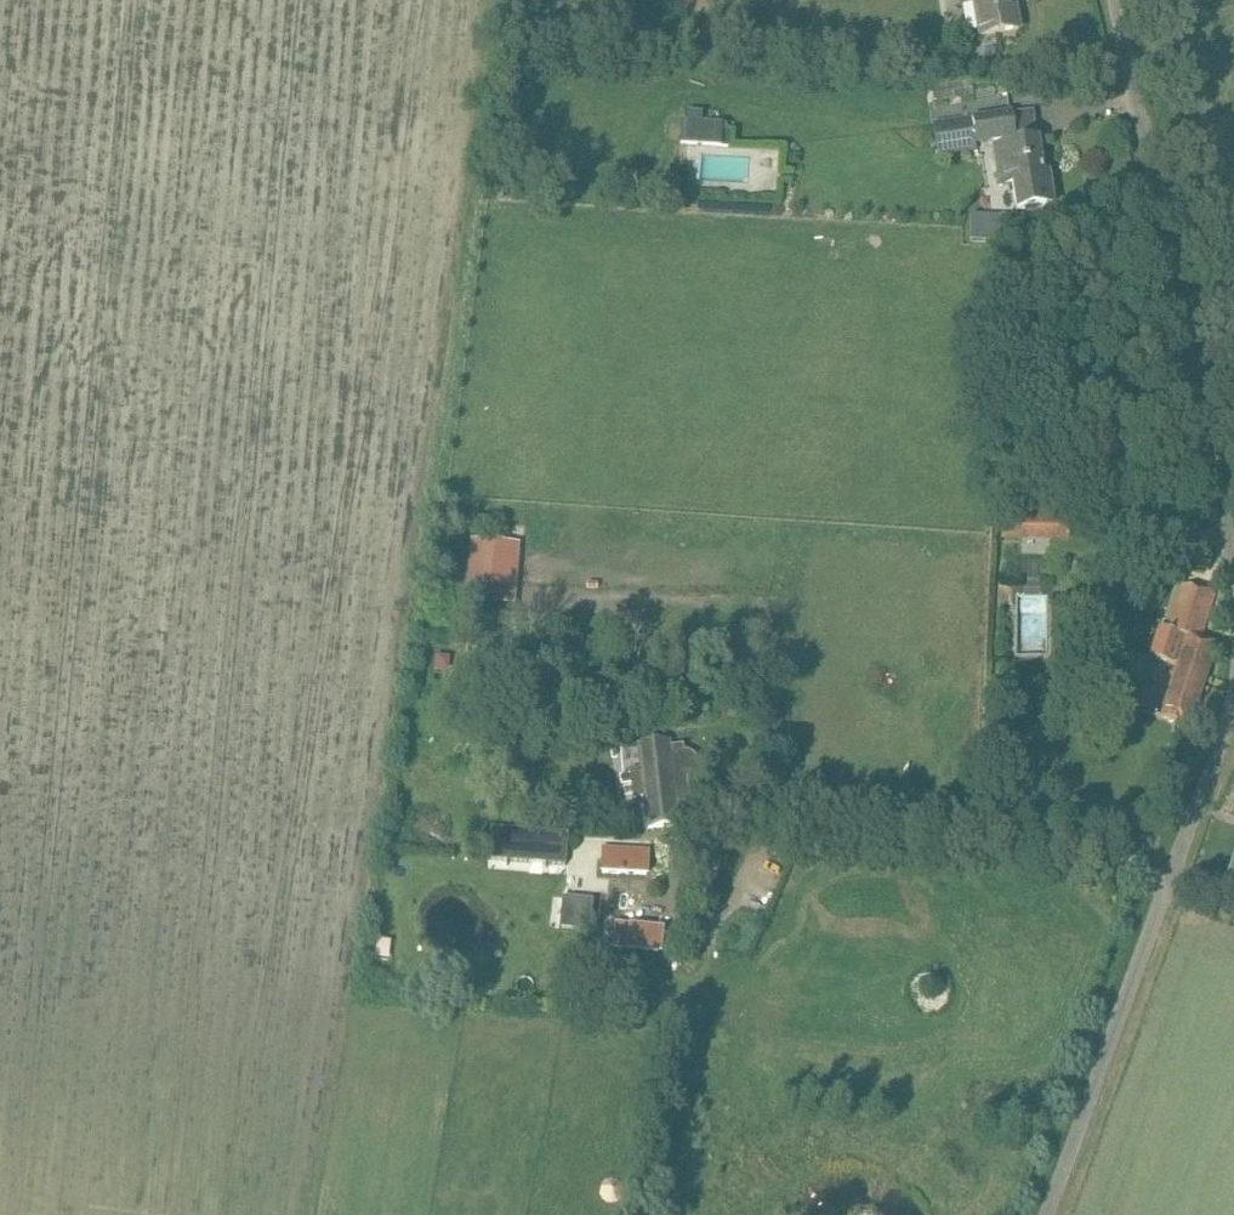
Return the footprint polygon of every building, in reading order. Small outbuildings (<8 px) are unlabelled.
[(1019,29),(1014,5),(1013,0),(958,0),(959,6),(974,3),(980,36),(1019,29)] [(974,98),(971,82),(933,88),(935,104),(974,98)] [(1011,113),(972,118),(976,143),(1015,137),(1011,113)] [(681,124),(680,146),(721,148),(721,145),(731,145),(731,136),(722,135),(723,126),(700,125),(701,115),(686,114),(685,124),(681,124)] [(1013,184),(1017,210),(1029,208),(1053,205),(1050,183),(1044,184),(1038,141),(1005,146),(1002,146),(993,148),(996,164),(999,186),(1013,184)] [(1001,217),(1000,231),(1023,232),(1024,218),(1001,217)] [(1069,541),(1068,510),(1002,511),(1003,541),(1069,541)] [(1184,585),(1169,630),(1160,628),(1152,658),(1176,666),(1159,717),(1167,720),(1190,727),(1217,646),(1193,638),(1198,624),(1204,626),(1214,595),(1184,585)] [(436,656),(434,669),(447,671),(449,658),(436,656)] [(649,829),(654,828),(678,825),(675,800),(689,798),(687,778),(692,776),(696,772),(698,766),(697,760),(694,755),(689,752),(684,751),(683,745),(669,747),(668,742),(639,746),(642,770),(632,771),(635,798),(645,796),(649,829)] [(491,830),(490,844),(489,863),(565,869),(568,835),(491,830)] [(602,874),(648,876),(649,851),(603,849),(602,874)] [(564,896),(560,927),(591,930),(594,902),(595,899),(564,896)] [(610,949),(665,950),(666,924),(611,923),(610,949)]
